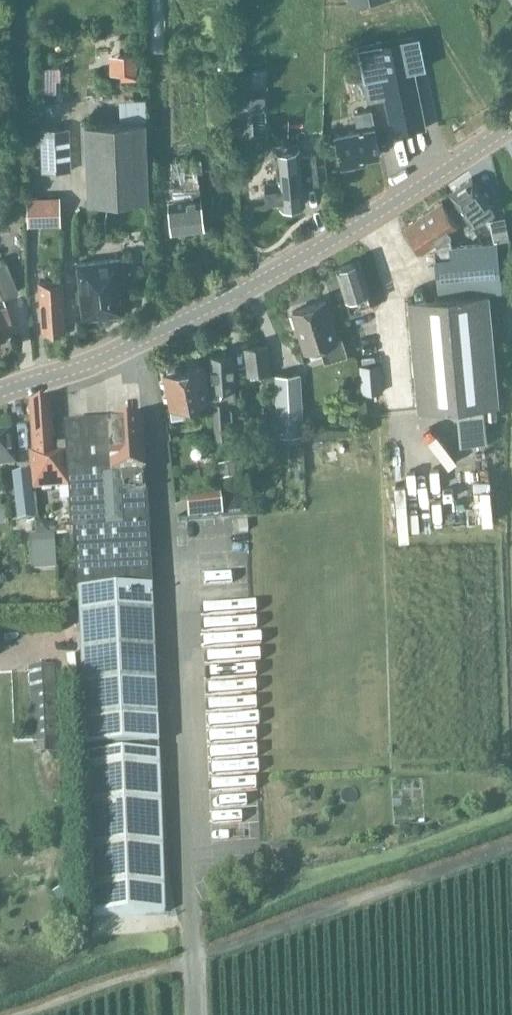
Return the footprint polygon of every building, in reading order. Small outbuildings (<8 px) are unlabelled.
[(143,51),(161,50),(160,0),(142,0),(143,51)] [(400,40),(360,48),(370,101),(385,98),(392,135),(426,128),(414,70),(426,67),(420,36),(400,40)] [(136,55),(121,55),(122,81),(137,80),(136,55)] [(371,110),(354,114),(357,129),(336,133),(343,166),(345,165),(349,167),(356,166),(358,163),(361,162),(360,159),(380,154),(371,110)] [(86,123),(89,202),(149,200),(146,121),(86,123)] [(68,127),(42,128),(43,168),(70,167),(68,127)] [(279,182),(266,183),(268,203),(281,202),(281,205),(305,203),(304,186),(320,184),(317,154),(301,155),(301,149),(277,151),(277,157),(279,182)] [(472,176),(450,192),(472,224),(495,209),(472,176)] [(62,223),(61,194),(28,195),(29,224),(62,223)] [(405,223),(422,248),(429,244),(432,248),(452,247),(448,230),(460,222),(443,197),(405,223)] [(173,233),(204,230),(200,199),(169,202),(173,233)] [(505,217),(490,219),(494,241),(509,238),(505,217)] [(437,294),(408,297),(418,409),(498,401),(488,290),(500,288),(496,243),(452,247),(432,248),(437,294)] [(20,291),(7,259),(0,262),(0,286),(4,297),(20,291)] [(125,313),(123,289),(126,288),(123,259),(77,263),(83,317),(125,313)] [(360,260),(337,268),(352,314),(374,307),(360,260)] [(69,330),(65,282),(42,284),(45,332),(69,330)] [(322,346),(326,360),(346,354),(341,338),(338,339),(325,300),(292,311),(305,351),(322,346)] [(17,329),(7,305),(0,308),(0,336),(17,329)] [(249,374),(267,373),(265,348),(247,349),(249,374)] [(233,354),(210,356),(217,456),(232,455),(231,438),(228,401),(236,401),(233,354)] [(209,399),(206,382),(203,364),(180,368),(178,365),(168,366),(168,370),(165,371),(171,405),(209,399)] [(404,397),(415,397),(414,367),(402,368),(404,397)] [(299,372),(276,373),(278,434),(292,433),(301,433),(299,372)] [(51,402),(30,404),(34,453),(30,454),(34,491),(60,489),(70,488),(67,443),(54,444),(51,402)] [(143,421),(66,426),(67,443),(70,488),(70,501),(72,531),(76,531),(94,917),(166,914),(160,753),(152,590),(152,589),(150,518),(143,421)] [(17,465),(15,433),(0,435),(0,467),(17,465)] [(416,492),(423,492),(424,519),(435,519),(434,485),(424,485),(424,455),(414,455),(416,492)] [(399,462),(400,490),(410,490),(410,461),(399,462)] [(29,472),(13,473),(19,521),(35,520),(29,472)] [(70,488),(60,489),(61,502),(70,501),(70,488)] [(395,499),(396,526),(414,526),(414,499),(395,499)] [(30,535),(32,571),(57,570),(55,534),(30,535)] [(55,666),(31,667),(33,739),(57,738),(55,666)] [(53,890),(62,907),(75,901),(65,883),(53,890)]
